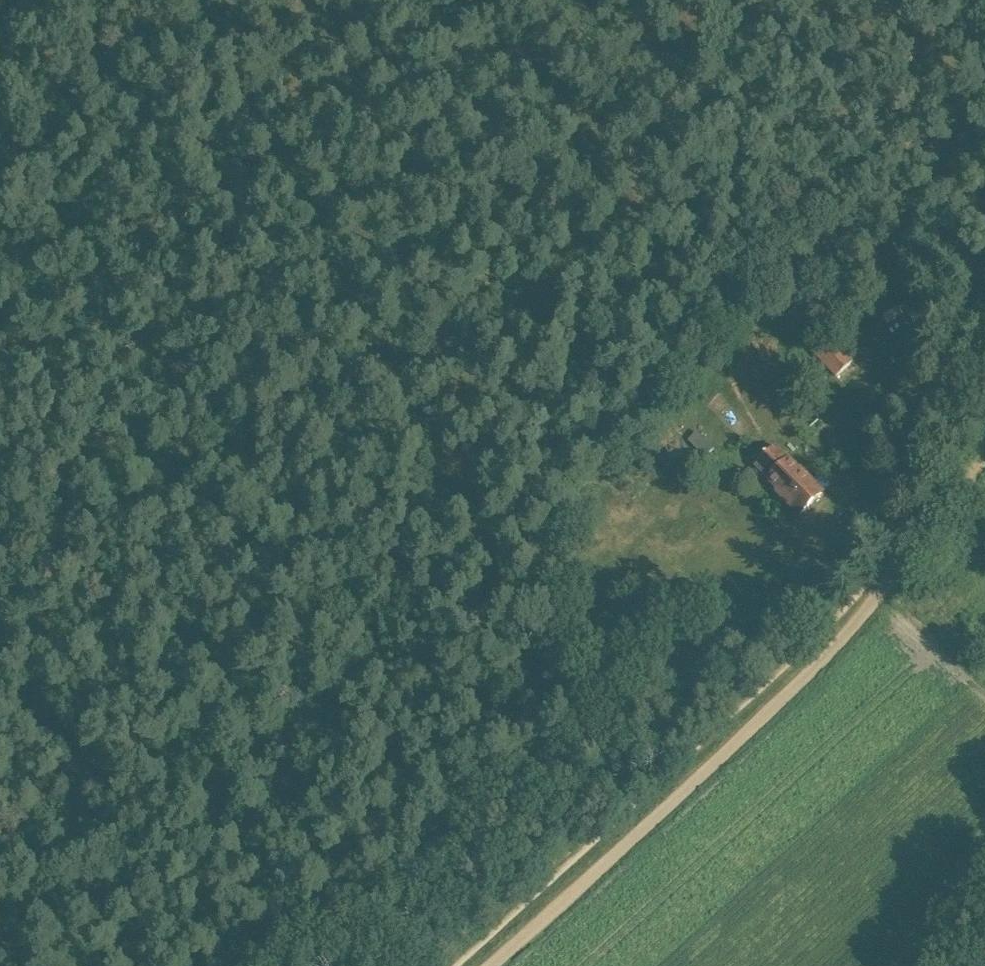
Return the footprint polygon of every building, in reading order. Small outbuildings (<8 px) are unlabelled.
[(853,363),(826,334),(828,332),(827,331),(825,333),(821,328),(803,344),(836,379),(853,363)] [(714,449),(704,439),(695,448),(704,458),(714,449)] [(775,448),(762,461),(754,469),(800,514),(821,493),(775,448)]
